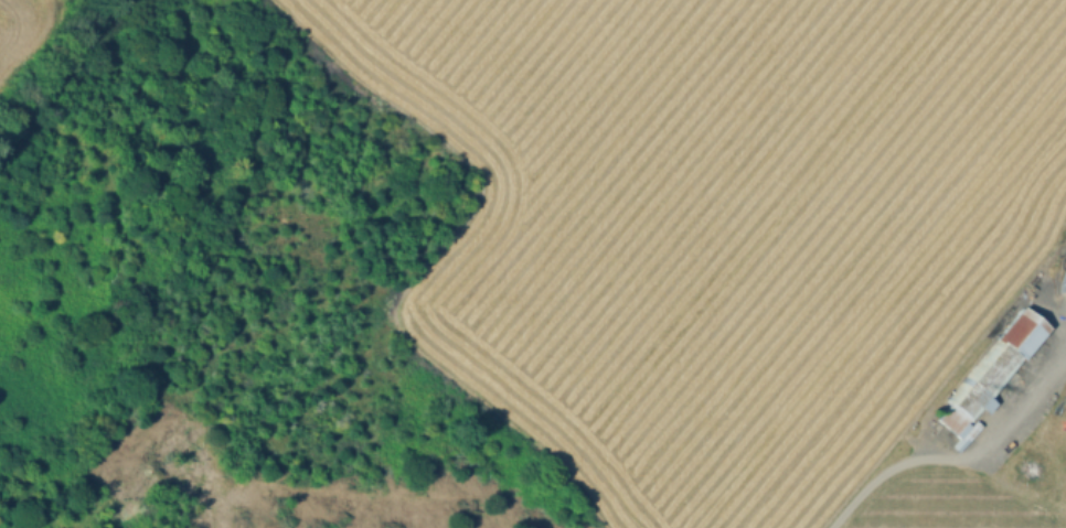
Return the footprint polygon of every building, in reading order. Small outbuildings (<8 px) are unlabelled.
[(1065,245),(1065,243),(1065,298),(1057,297),(1062,265),(1063,265),(1065,245)] [(995,403),(987,413),(981,408),(968,422),(971,425),(976,420),(981,425),(958,452),(952,446),(959,438),(937,419),(948,406),(945,403),(996,345),(994,343),(999,337),(998,336),(1024,306),(1048,328),(1041,336),(1042,337),(989,398),(995,403)]
